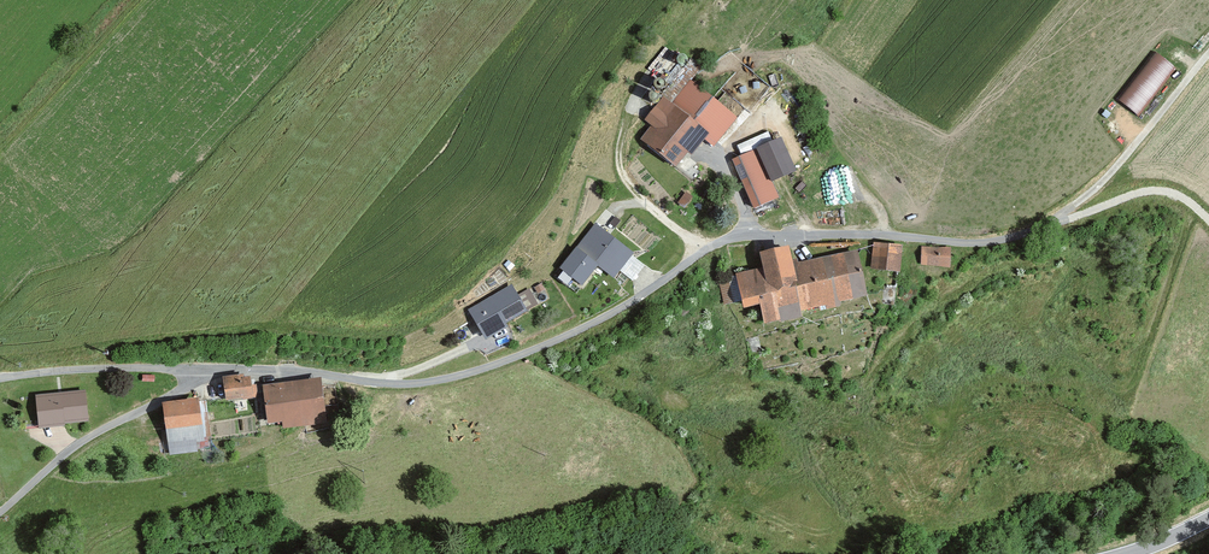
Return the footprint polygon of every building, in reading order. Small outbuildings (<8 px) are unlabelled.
[(1139,115),(1178,68),(1158,51),(1119,98),(1139,115)] [(643,73),(632,88),(642,95),(653,81),(643,73)] [(719,90),(693,77),(676,100),(670,107),(658,99),(646,116),(653,121),(642,136),(682,165),(707,137),(716,143),(743,115),(719,90)] [(802,166),(785,132),(774,133),(771,128),(737,142),(742,152),(734,156),(757,207),(785,196),(776,178),(802,166)] [(620,230),(595,220),(576,242),(563,264),(591,280),(605,264),(602,257),(621,270),(637,245),(620,230)] [(908,239),(875,237),(873,259),(906,264),(908,239)] [(779,239),(762,243),(765,262),(738,267),(746,301),(765,299),(768,319),(808,313),(806,304),(825,301),(825,307),(843,302),(843,294),(875,286),(870,260),(861,241),(799,257),(796,240),(779,239)] [(954,243),(924,240),(924,256),(953,261),(954,243)] [(517,275),(469,302),(484,331),(533,304),(517,275)] [(230,393),(258,390),(256,368),(224,367),(230,393)] [(296,373),(264,378),(271,412),(286,412),(288,419),(332,411),(324,373),(296,373)] [(87,381),(35,388),(39,422),(91,415),(87,381)] [(204,392),(166,396),(172,446),(210,442),(204,392)]
